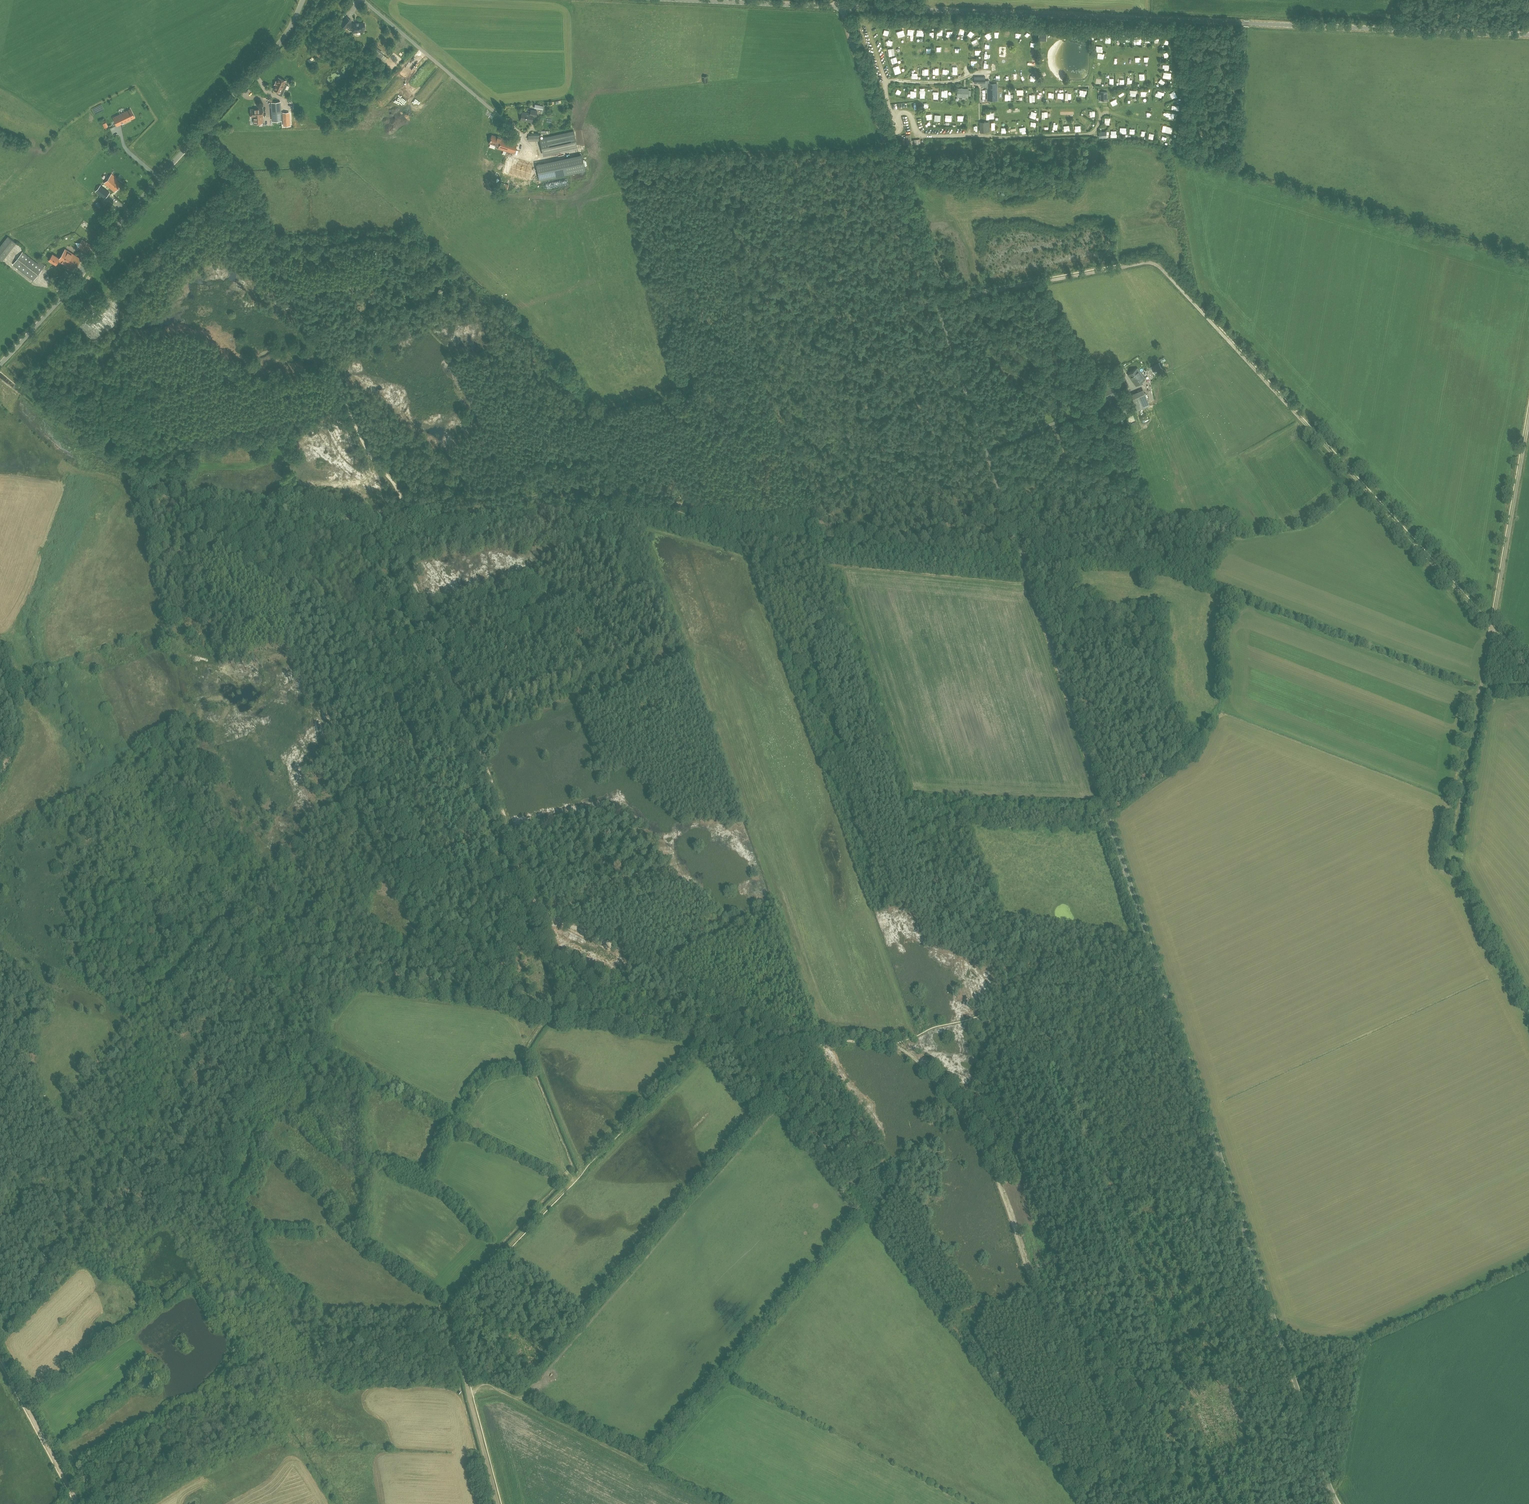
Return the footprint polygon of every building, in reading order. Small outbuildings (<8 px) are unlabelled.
[(341,24),(342,25),(345,28),(346,26),(350,29),(352,29),(353,32),(364,31),(363,28),(365,28),(364,23),(352,24),(350,22),(351,21),(347,17),(341,24)] [(388,58),(382,53),(383,52),(377,48),(373,53),(375,54),(374,56),(380,60),(381,59),(385,63),(388,58)] [(282,96),(285,88),(283,87),(286,81),(279,78),(273,89),(279,92),(278,94),(282,96)] [(980,84),(980,86),(983,87),(983,86),(987,88),(987,100),(997,100),(997,83),(989,83),(989,80),(985,80),(985,78),(974,78),(974,83),(979,83),(979,84),(980,84)] [(968,97),(969,89),(958,89),(957,97),(960,97),(960,99),(962,99),(962,97),(968,97)] [(416,96),(412,100),(420,107),(423,103),(416,96)] [(272,102),(272,111),(281,111),(280,102),(272,102)] [(129,109),(113,117),(117,125),(131,118),(129,115),(132,114),(129,109)] [(263,116),(263,109),(257,109),(251,109),(251,110),(250,110),(250,113),(251,113),(251,117),(254,117),(254,123),(255,123),(255,124),(259,124),(259,123),(263,123),(263,121),(262,116),(263,116)] [(532,122),(532,121),(535,122),(536,117),(537,111),(531,110),(530,113),(522,112),(520,120),(532,122)] [(281,111),(272,111),(273,121),(281,120),(281,111)] [(540,138),(543,152),(576,144),(574,131),(540,138)] [(513,154),(517,142),(492,135),(489,143),(499,146),(498,149),(513,154)] [(511,161),(509,167),(531,171),(532,163),(517,160),(517,162),(511,161)] [(540,179),(557,175),(557,174),(565,172),(565,173),(567,173),(565,164),(538,171),(540,179)] [(115,192),(123,182),(112,174),(104,183),(115,192)] [(103,187),(98,193),(104,198),(110,192),(103,187)] [(3,261),(16,243),(7,237),(0,246),(0,259),(3,261)] [(81,249),(88,254),(93,246),(86,241),(81,249)] [(59,261),(75,270),(82,259),(65,249),(60,258),(58,260),(59,260),(59,261)] [(34,280),(45,265),(39,261),(37,263),(23,252),(13,264),(34,280)] [(57,264),(59,261),(59,260),(58,260),(60,258),(53,253),(49,259),(57,264)] [(66,285),(73,274),(66,270),(59,280),(66,285)] [(372,295),(365,290),(355,305),(362,310),(372,295)] [(1163,369),(1159,363),(1151,368),(1155,374),(1163,369)] [(1136,385),(1145,379),(1137,368),(1128,374),(1132,379),(1133,378),(1137,385),(1136,385)] [(1115,392),(1121,390),(1129,386),(1124,376),(1117,380),(1117,381),(1112,383),(1115,392)] [(1150,405),(1145,393),(1132,399),(1135,407),(1131,408),(1133,412),(1150,405)] [(1130,407),(1129,404),(1123,406),(1123,407),(1117,410),(1119,412),(1130,407)]
